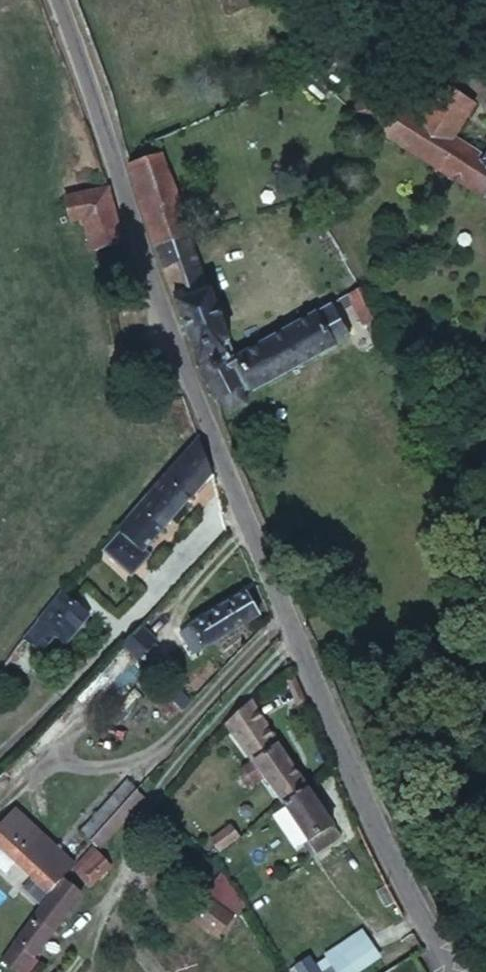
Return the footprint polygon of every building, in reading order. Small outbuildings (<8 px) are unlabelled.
[(424,68),(402,104),(450,133),(471,96),(424,68)] [(363,80),(344,112),(478,194),(485,180),(485,170),(481,167),(485,159),(485,155),(450,133),(402,104),(363,80)] [(165,158),(130,168),(160,254),(194,243),(165,158)] [(125,241),(106,186),(63,200),(69,220),(81,216),(95,250),(125,241)] [(194,243),(160,254),(182,318),(217,306),(194,243)] [(393,339),(364,288),(346,299),(351,307),(357,304),(382,345),(393,339)] [(217,306),(182,318),(191,342),(225,331),(217,306)] [(338,307),(245,362),(261,393),(354,337),(338,307)] [(225,331),(191,342),(200,365),(234,355),(225,331)] [(248,393),(234,355),(200,365),(217,410),(224,413),(228,415),(236,414),(246,411),(248,407),(249,400),(248,393)] [(205,460),(192,425),(123,514),(128,519),(113,538),(141,559),(157,538),(150,533),(205,460)] [(71,577),(33,630),(57,647),(76,623),(85,629),(104,604),(71,577)] [(248,588),(180,626),(192,650),(260,612),(248,588)] [(142,628),(118,653),(140,674),(164,649),(142,628)] [(254,706),(229,726),(251,762),(246,765),(242,769),(239,773),(237,781),(238,784),(240,787),(247,790),(254,789),(262,782),(280,808),(305,789),(254,706)] [(342,848),(305,789),(280,808),(284,814),(306,848),(317,864),(342,848)] [(78,842),(88,851),(136,799),(127,790),(78,842)] [(136,799),(88,851),(100,861),(155,803),(144,791),(136,799)] [(306,848),(284,814),(271,823),(293,857),(306,848)] [(68,872),(9,820),(0,830),(0,887),(35,920),(59,884),(68,872)] [(224,823),(204,837),(211,848),(231,834),(224,823)] [(88,851),(68,872),(91,892),(110,870),(100,861),(88,851)] [(59,884),(35,920),(7,960),(21,971),(27,971),(83,903),(59,884)] [(229,920),(201,897),(187,918),(214,938),(229,920)] [(353,926),(330,942),(347,967),(370,951),(353,926)]
